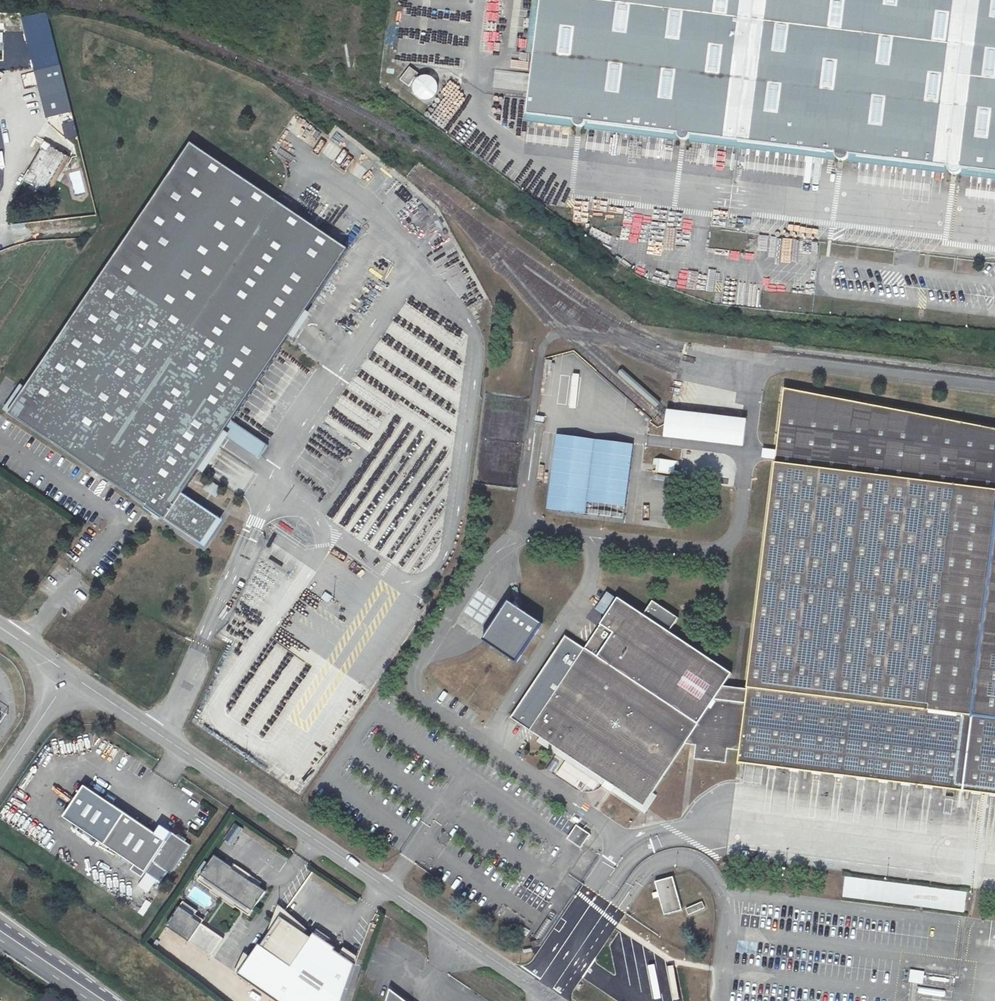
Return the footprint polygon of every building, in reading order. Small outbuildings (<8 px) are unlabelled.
[(535,54),(542,0),(533,0),(526,53),(535,54)] [(994,172),(994,0),(542,0),(535,54),(527,114),(574,120),(574,123),(576,126),(579,127),(584,125),(586,122),(678,133),(678,135),(681,139),(683,140),(689,138),(691,134),(835,152),(836,157),(841,160),(844,160),(847,158),(849,154),(994,172)] [(21,5),(46,124),(68,120),(41,2),(21,5)] [(416,81),(418,79),(415,77),(418,73),(410,67),(400,80),(409,87),(413,82),(415,83),(416,81)] [(23,74),(25,87),(36,86),(34,73),(23,74)] [(422,76),(418,79),(416,81),(415,83),(414,88),(415,93),(417,97),(421,99),(426,100),(431,100),(435,97),(437,93),(439,88),(438,84),(435,80),(431,77),(427,76),(422,76)] [(574,120),(527,114),(527,122),(573,127),(574,120)] [(66,139),(77,136),(73,121),(62,124),(66,139)] [(678,133),(586,122),(585,129),(677,140),(678,133)] [(835,152),(691,134),(689,142),(834,160),(835,152)] [(333,239),(283,207),(171,137),(0,415),(0,419),(159,518),(282,320),(333,239)] [(65,164),(45,150),(21,182),(42,196),(65,164)] [(849,154),(848,161),(994,179),(994,172),(849,154)] [(76,195),(87,191),(81,170),(70,174),(76,195)] [(643,212),(640,227),(655,229),(657,215),(643,212)] [(627,214),(625,225),(638,228),(640,217),(627,214)] [(647,230),(647,232),(636,231),(634,245),(661,247),(662,231),(647,230)] [(432,250),(438,263),(450,257),(445,244),(432,250)] [(785,388),(747,689),(724,686),(732,674),(618,598),(530,730),(644,807),(686,743),(696,745),(694,759),(727,763),(729,749),(739,750),(738,763),(994,795),(994,429),(785,388)] [(624,518),(632,443),(554,434),(546,510),(624,518)] [(654,459),(653,473),(676,474),(676,459),(654,459)] [(214,497),(221,488),(210,480),(203,490),(214,497)] [(516,661),(541,623),(506,601),(482,639),(516,661)] [(64,816),(105,843),(126,812),(85,785),(64,816)] [(126,812),(105,843),(164,883),(191,844),(172,831),(166,840),(126,812)] [(587,841),(591,835),(583,829),(579,834),(576,832),(572,838),(581,844),(584,839),(587,841)] [(214,852),(199,873),(251,908),(265,887),(214,852)] [(147,892),(156,881),(146,873),(137,885),(147,892)] [(673,877),(655,882),(665,915),(682,910),(673,877)] [(517,897),(538,908),(543,900),(521,889),(517,897)] [(144,916),(151,903),(145,900),(138,913),(144,916)] [(179,903),(165,923),(196,944),(208,926),(190,914),(191,912),(179,903)] [(702,903),(688,909),(691,915),(704,910),(702,903)] [(239,973),(280,1000),(342,1000),(356,961),(337,949),(339,947),(316,931),(313,936),(282,915),(261,946),(259,944),(239,973)] [(923,983),(923,971),(910,970),(909,982),(923,983)] [(390,989),(386,1000),(406,1000),(390,989)]
